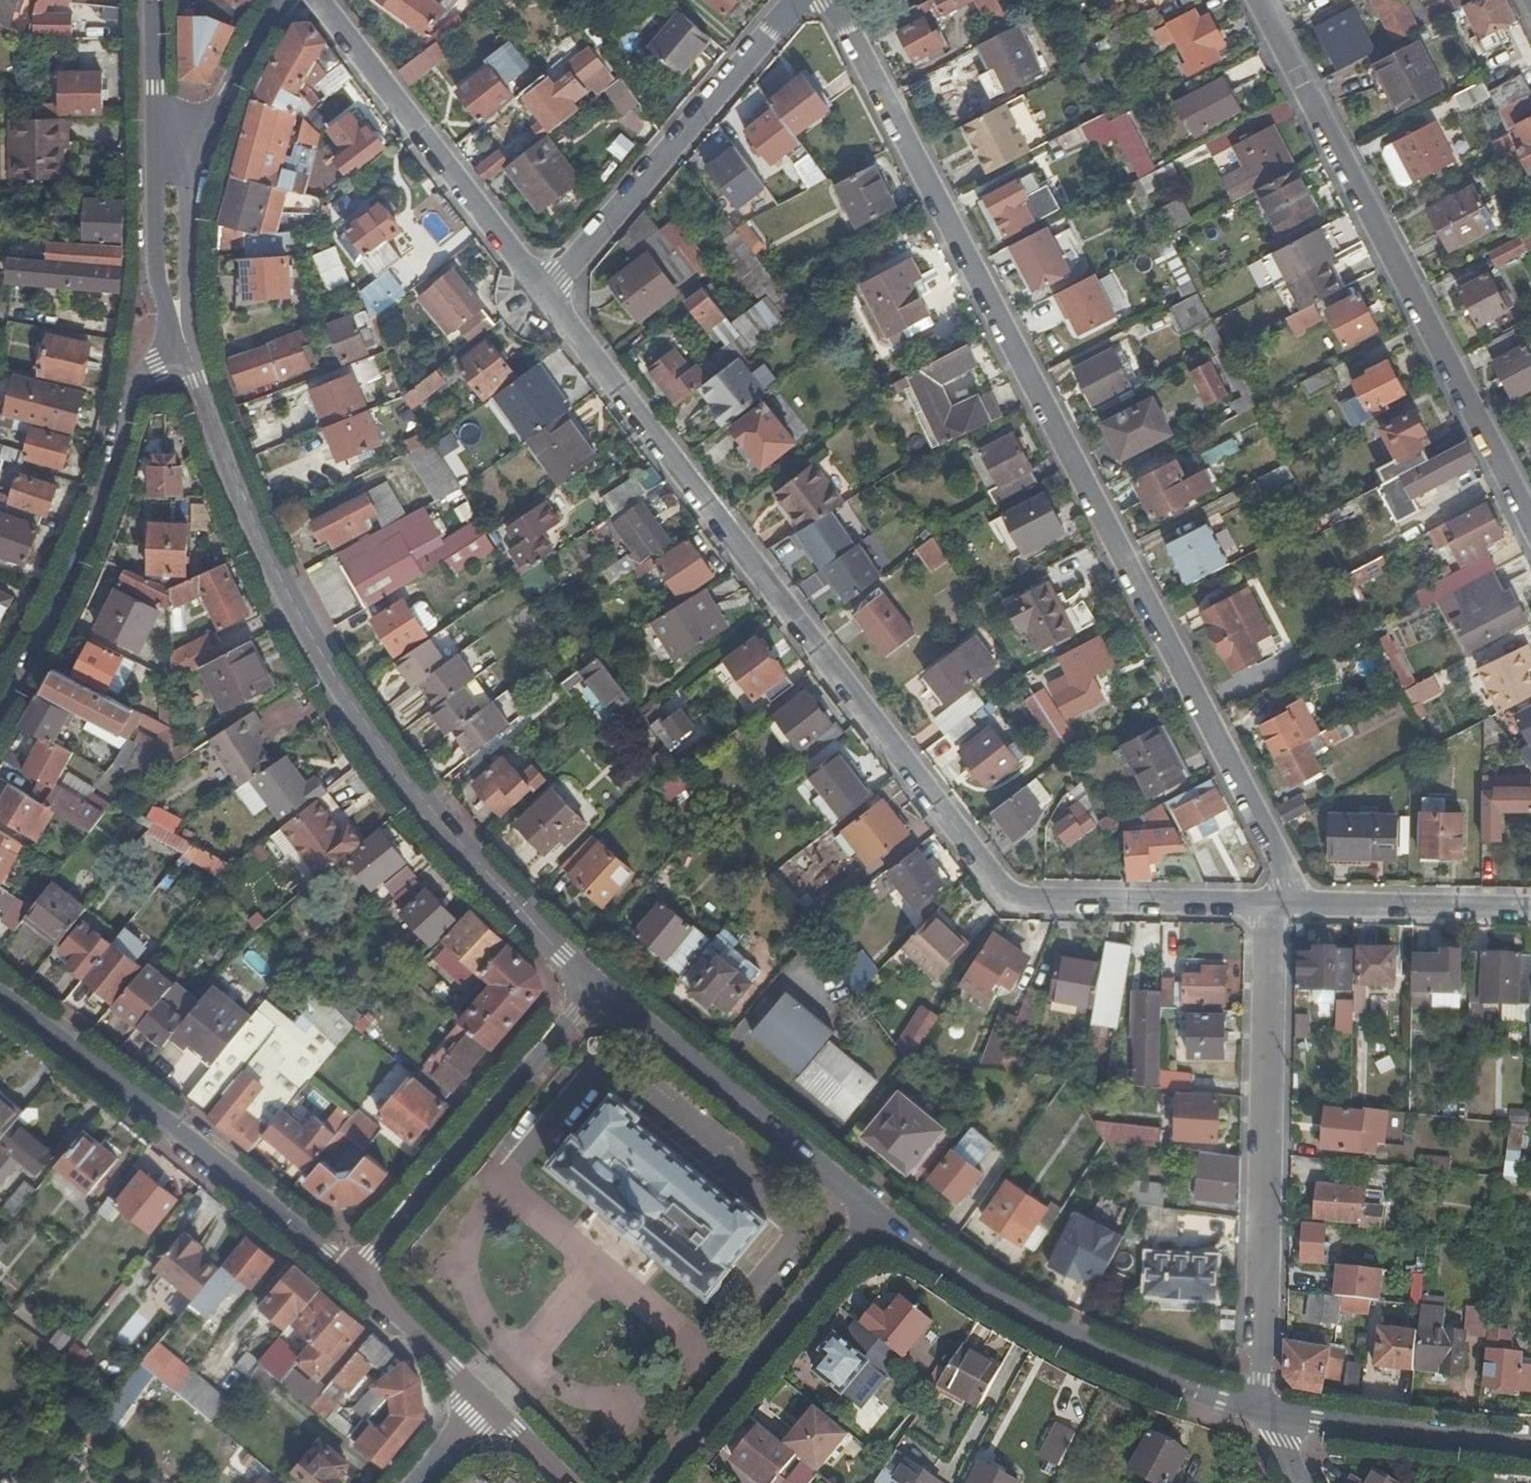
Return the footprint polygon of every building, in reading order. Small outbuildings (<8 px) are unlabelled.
[(6,29),(12,10),(15,11),(19,0),(0,0),(0,26),(6,29)] [(32,16),(33,16),(33,37),(70,37),(70,16),(43,16),(47,0),(36,0),(32,16)] [(197,7),(186,8),(184,12),(184,17),(182,17),(183,77),(208,80),(235,28),(246,11),(253,0),(197,0),(197,7)] [(426,35),(444,11),(429,0),(380,0),(426,35)] [(738,0),(709,0),(726,14),(738,0)] [(894,18),(916,61),(936,50),(943,47),(945,46),(937,30),(933,33),(923,14),(933,8),(938,18),(973,0),(929,0),(894,18)] [(1417,31),(1401,0),(1374,0),(1396,42),(1417,31)] [(1459,9),(1467,5),(1477,0),(1454,0),(1459,9)] [(1520,21),(1510,0),(1477,0),(1467,5),(1489,52),(1505,43),(1499,31),(1520,21)] [(990,11),(997,22),(1007,16),(1001,5),(990,11)] [(1351,6),(1312,26),(1336,72),(1375,52),(1351,6)] [(1115,47),(1160,24),(1153,10),(1108,34),(1115,47)] [(1156,31),(1162,43),(1169,40),(1170,42),(1177,39),(1193,68),(1189,71),(1190,75),(1221,59),(1217,49),(1226,44),(1210,15),(1201,20),(1196,10),(1156,31)] [(584,11),(574,19),(578,23),(583,30),(592,23),(584,11)] [(693,60),(711,39),(680,13),(648,50),(677,75),(691,58),(693,60)] [(997,22),(1002,34),(1013,28),(1007,16),(997,22)] [(258,92),(256,98),(297,110),(298,111),(306,119),(315,104),(328,95),(321,86),(311,93),(304,104),(301,102),(303,99),(297,95),(307,79),(315,85),(319,83),(343,64),(312,23),(298,24),(270,69),(265,78),(258,92)] [(6,40),(10,31),(6,29),(0,26),(0,36),(6,40)] [(1002,34),(975,48),(983,63),(991,59),(1007,90),(1042,72),(1018,26),(1013,28),(1002,34)] [(77,40),(93,40),(93,28),(77,28),(77,40)] [(491,68),(459,92),(482,121),(513,97),(511,94),(520,87),(519,86),(534,74),(509,40),(485,59),(491,68)] [(421,55),(399,71),(409,84),(448,53),(439,42),(421,55)] [(1376,66),(1386,83),(1400,111),(1444,88),(1421,42),(1376,66)] [(943,47),(936,50),(939,55),(945,52),(943,47)] [(603,68),(603,67),(590,49),(567,67),(572,74),(547,92),(543,86),(526,98),(546,125),(587,93),(582,87),(589,82),(592,85),(598,81),(604,89),(614,82),(603,68)] [(679,77),(693,60),(691,58),(677,75),(679,77)] [(1080,65),(1095,93),(1106,87),(1091,60),(1080,65)] [(353,77),(343,64),(319,83),(321,86),(328,95),(353,77)] [(1377,88),(1386,83),(1376,66),(1367,70),(1377,88)] [(30,120),(60,120),(60,114),(100,114),(101,75),(59,74),(59,105),(30,105),(30,120)] [(803,74),(769,100),(775,109),(795,137),(831,110),(803,74)] [(1511,107),(1530,97),(1530,92),(1523,75),(1489,93),(1491,96),(1499,113),(1511,107)] [(1240,111),(1224,79),(1185,100),(1187,105),(1193,102),(1207,128),(1240,111)] [(1489,93),(1484,81),(1455,96),(1462,113),(1491,96),(1489,93)] [(1024,95),(1006,104),(1032,152),(1049,143),(1024,95)] [(297,110),(256,98),(235,174),(273,185),(306,194),(316,154),(290,142),(298,111),(297,110)] [(1006,104),(965,126),(974,143),(977,141),(984,154),(993,173),(1032,152),(1006,104)] [(1518,151),(1530,144),(1530,120),(1519,126),(1511,107),(1499,113),(1510,135),(1518,151)] [(779,158),(800,144),(795,137),(775,109),(747,130),(772,164),(775,162),(778,166),(782,163),(779,158)] [(377,132),(375,130),(374,130),(365,120),(360,125),(351,113),(331,129),(336,137),(323,152),(332,160),(340,152),(343,155),(338,159),(347,171),(359,161),(362,165),(386,146),(385,145),(385,144),(382,138),(377,132)] [(1086,135),(1109,123),(1105,114),(1103,115),(1088,123),(1082,126),(1086,135)] [(1110,123),(1140,179),(1157,171),(1127,114),(1110,123)] [(67,146),(67,119),(60,120),(30,120),(15,120),(16,180),(61,180),(61,146),(67,146)] [(320,132),(306,119),(300,140),(318,144),(318,143),(320,132)] [(1395,143),(1416,183),(1456,162),(1435,122),(1395,143)] [(1116,137),(1109,123),(1086,135),(1094,149),(1116,137)] [(1258,190),(1296,170),(1272,124),(1231,146),(1241,166),(1220,177),(1233,203),(1258,190)] [(625,161),(637,143),(621,132),(608,150),(625,161)] [(1503,159),(1518,151),(1510,135),(1495,143),(1503,159)] [(510,165),(505,168),(516,182),(521,179),(543,209),(578,182),(545,138),(510,165)] [(1408,188),(1416,183),(1395,143),(1387,148),(1384,155),(1400,185),(1408,188)] [(1530,179),(1530,144),(1518,151),(1530,179)] [(733,147),(705,168),(737,211),(765,189),(733,147)] [(475,170),(486,184),(505,168),(510,165),(500,152),(475,170)] [(817,185),(826,180),(807,153),(799,160),(817,185)] [(984,154),(980,156),(990,174),(993,173),(984,154)] [(1157,171),(1140,179),(1145,190),(1149,195),(1182,178),(1174,161),(1157,171)] [(893,205),(882,183),(873,166),(835,186),(844,204),(840,206),(843,212),(847,209),(855,225),(893,205)] [(1318,213),(1296,170),(1258,190),(1280,233),(1318,213)] [(273,185),(235,174),(229,198),(282,213),(285,201),(270,197),(273,185)] [(521,179),(516,182),(539,212),(543,209),(521,179)] [(1145,190),(1140,179),(1120,189),(1126,200),(1145,190)] [(887,181),(882,183),(893,205),(899,203),(887,181)] [(987,199),(1007,237),(1036,222),(1025,201),(1029,199),(1020,181),(987,199)] [(1430,210),(1450,249),(1495,227),(1475,186),(1430,210)] [(323,213),(324,199),(312,195),(311,208),(306,208),(306,213),(323,213)] [(1167,205),(1177,227),(1195,220),(1185,197),(1167,205)] [(282,213),(229,198),(222,223),(261,234),(264,221),(278,225),(282,213)] [(998,242),(1007,237),(987,199),(978,203),(998,242)] [(83,241),(120,245),(122,201),(85,200),(83,241)] [(389,242),(402,232),(381,204),(349,229),(350,230),(339,238),(357,263),(365,257),(380,277),(403,259),(389,242)] [(323,229),(323,213),(306,213),(305,218),(311,218),(309,230),(323,229)] [(675,217),(659,229),(661,230),(696,277),(699,280),(715,268),(675,217)] [(261,234),(222,223),(220,247),(246,245),(287,243),(297,242),(296,231),(261,234)] [(737,232),(749,247),(757,241),(745,225),(737,232)] [(1328,225),(1320,229),(1335,258),(1343,253),(1328,225)] [(1055,242),(1047,227),(1023,239),(1012,245),(1017,256),(1037,292),(1071,274),(1062,256),(1055,242)] [(1320,229),(1263,259),(1278,288),(1327,262),(1335,258),(1320,229)] [(696,277),(661,230),(642,245),(650,254),(612,282),(640,319),(696,277)] [(1192,279),(1170,236),(1158,242),(1180,286),(1192,279)] [(1522,236),(1491,254),(1497,267),(1528,250),(1522,236)] [(1060,240),(1055,242),(1062,256),(1066,254),(1060,240)] [(287,243),(246,245),(247,258),(288,256),(287,243)] [(47,262),(119,268),(120,248),(48,244),(47,262)] [(247,258),(234,259),(233,307),(272,301),(272,296),(291,294),(289,255),(288,256),(247,258)] [(8,281),(117,291),(119,268),(47,262),(40,260),(35,260),(10,258),(8,281)] [(931,324),(917,297),(910,282),(920,278),(911,260),(862,285),(871,302),(888,335),(900,328),(905,338),(931,324)] [(778,297),(783,293),(774,281),(760,262),(753,268),(772,293),(774,291),(778,297)] [(1327,262),(1278,288),(1281,294),(1292,316),(1315,304),(1342,290),(1334,275),(1327,262)] [(473,344),(496,326),(483,309),(484,308),(454,271),(437,284),(452,304),(445,310),(473,344)] [(1342,290),(1348,287),(1340,272),(1334,275),(1342,290)] [(1506,305),(1504,300),(1491,275),(1462,290),(1480,325),(1513,308),(1511,302),(1506,305)] [(910,282),(917,297),(930,291),(926,284),(923,285),(920,278),(910,282)] [(1085,280),(1028,310),(1034,322),(1048,314),(1090,290),(1085,280)] [(714,326),(726,317),(705,289),(688,302),(710,330),(714,326)] [(380,315),(398,301),(390,290),(368,307),(373,320),(380,315)] [(1093,295),(1090,290),(1048,314),(1066,348),(1117,323),(1110,309),(1096,317),(1086,298),(1093,295)] [(1229,350),(1200,294),(1173,309),(1186,334),(1204,325),(1220,355),(1223,353),(1229,350)] [(1329,311),(1348,345),(1379,330),(1361,294),(1329,311)] [(786,321),(798,312),(786,297),(774,306),(786,321)] [(891,345),(905,338),(900,328),(888,335),(871,302),(860,307),(878,340),(879,342),(881,344),(883,344),(886,345),(889,345),(891,345)] [(1292,316),(1287,320),(1295,335),(1323,320),(1315,304),(1292,316)] [(749,347),(750,349),(786,321),(774,306),(739,333),(749,347)] [(370,327),(372,327),(366,311),(332,325),(346,361),(368,353),(364,341),(374,338),(370,327)] [(387,333),(380,315),(373,320),(379,336),(387,333)] [(729,345),(737,356),(749,347),(739,333),(726,317),(714,326),(729,345)] [(278,339),(231,356),(232,358),(242,386),(243,390),(312,366),(303,342),(309,339),(308,333),(307,331),(306,328),(278,338),(278,339)] [(1515,330),(1486,345),(1514,399),(1530,390),(1530,357),(1525,346),(1523,347),(1515,330)] [(47,336),(38,374),(80,384),(89,345),(47,336)] [(642,357),(666,388),(690,370),(666,338),(642,357)] [(486,398),(515,375),(490,341),(460,365),(486,398)] [(701,366),(711,380),(738,358),(737,356),(729,345),(701,366)] [(967,346),(893,385),(897,393),(914,384),(943,446),(1002,417),(990,393),(963,405),(961,401),(950,406),(940,384),(977,365),(967,346)] [(1232,355),(1229,350),(1223,353),(1226,359),(1232,355)] [(1133,387),(1113,351),(1077,370),(1096,406),(1133,387)] [(713,411),(725,427),(767,394),(739,357),(738,358),(711,380),(700,388),(709,399),(715,399),(720,405),(713,411)] [(242,386),(232,358),(228,360),(237,388),(242,386)] [(1210,360),(1191,370),(1209,405),(1229,394),(1213,364),(1210,360)] [(1374,417),(1391,409),(1388,402),(1406,393),(1390,362),(1370,372),(1368,368),(1361,371),(1365,379),(1357,383),(1370,410),(1374,417)] [(666,388),(679,405),(680,403),(711,380),(701,366),(698,364),(690,370),(666,388)] [(571,411),(537,366),(497,396),(530,440),(567,414),(571,411)] [(442,368),(404,398),(413,409),(445,383),(441,377),(446,373),(442,368)] [(1332,370),(1303,385),(1310,399),(1339,384),(1332,370)] [(315,392),(328,427),(368,412),(355,376),(341,381),(334,384),(315,392)] [(332,379),(334,384),(341,381),(340,376),(332,379)] [(1258,407),(1247,384),(1241,388),(1246,398),(1236,403),(1242,415),(1258,407)] [(33,424),(37,426),(38,423),(72,432),(83,393),(48,385),(45,399),(29,396),(23,422),(33,424)] [(1106,425),(1124,460),(1173,434),(1155,399),(1106,425)] [(763,467),(796,443),(766,404),(733,428),(735,431),(732,433),(742,445),(745,443),(763,467)] [(368,412),(328,427),(342,461),(385,445),(371,410),(368,412)] [(1365,412),(1370,420),(1374,417),(1370,410),(1365,412)] [(1407,472),(1430,460),(1419,438),(1427,433),(1415,412),(1383,429),(1407,472)] [(567,414),(530,440),(563,485),(600,459),(567,414)] [(0,415),(0,425),(30,434),(24,453),(0,446),(0,458),(21,465),(24,457),(61,468),(70,440),(32,429),(33,424),(23,422),(0,415)] [(277,430),(252,440),(257,454),(282,445),(277,430)] [(989,492),(995,505),(1038,483),(1021,450),(1016,441),(1013,435),(982,451),(999,486),(989,492)] [(1016,441),(1021,450),(1026,448),(1021,439),(1016,441)] [(1203,471),(1241,452),(1235,439),(1197,459),(1203,471)] [(1478,463),(1466,441),(1430,460),(1407,472),(1380,486),(1399,522),(1422,511),(1414,497),(1478,463)] [(462,488),(433,443),(410,454),(440,500),(461,489),(462,488)] [(182,464),(177,464),(177,454),(159,454),(158,464),(154,464),(153,492),(182,492),(182,464)] [(1138,483),(1147,500),(1187,480),(1178,462),(1138,483)] [(1294,476),(1288,463),(1242,487),(1249,499),(1294,476)] [(791,512),(804,528),(832,511),(844,504),(815,466),(783,489),(797,507),(791,512)] [(1208,482),(1219,476),(1214,467),(1203,473),(1208,482)] [(46,515),(56,487),(18,474),(10,497),(0,494),(0,505),(7,507),(8,502),(42,513),(46,515)] [(603,499),(615,516),(649,493),(637,476),(603,499)] [(1187,480),(1147,500),(1157,518),(1196,497),(1187,480)] [(386,529),(406,519),(388,484),(368,494),(367,496),(315,523),(324,541),(332,536),(337,546),(370,529),(365,520),(378,514),(386,529)] [(1058,508),(1052,509),(1044,494),(1004,514),(1024,553),(1041,544),(1038,538),(1061,527),(1061,525),(1064,520),(1058,508)] [(469,500),(455,507),(464,523),(477,515),(469,500)] [(42,513),(8,502),(7,507),(4,515),(0,514),(0,556),(23,565),(37,527),(36,527),(42,513)] [(211,521),(204,503),(191,503),(191,520),(211,521)] [(1504,536),(1487,503),(1449,522),(1458,540),(1453,543),(1463,564),(1487,552),(1484,547),(1504,536)] [(642,561),(670,541),(643,504),(615,524),(642,561)] [(386,529),(339,554),(344,565),(343,565),(366,609),(369,607),(436,567),(444,563),(488,536),(491,534),(481,518),(445,540),(426,508),(406,519),(386,529)] [(856,547),(832,511),(804,528),(799,533),(822,571),(856,547)] [(524,570),(550,554),(526,517),(509,528),(522,548),(513,554),(524,570)] [(149,571),(186,574),(188,522),(151,521),(149,571)] [(1449,522),(1436,529),(1446,547),(1453,543),(1458,540),(1449,522)] [(1190,586),(1231,565),(1208,524),(1169,546),(1190,586)] [(488,536),(444,563),(452,577),(496,550),(488,536)] [(917,548),(932,572),(951,559),(935,536),(917,548)] [(681,598),(713,576),(689,540),(657,562),(681,598)] [(856,547),(822,571),(846,604),(883,578),(859,545),(856,547)] [(1453,592),(1497,569),(1490,555),(1446,579),(1453,592)] [(605,575),(611,584),(636,568),(629,557),(617,564),(618,566),(605,575)] [(1380,559),(1347,576),(1353,587),(1386,570),(1380,559)] [(249,613),(225,562),(170,587),(170,608),(183,602),(203,592),(220,627),(249,613)] [(170,585),(126,568),(119,583),(170,610),(170,608),(170,587),(170,585)] [(1454,594),(1465,615),(1455,620),(1470,649),(1507,629),(1507,631),(1527,620),(1512,591),(1506,593),(1495,572),(1454,594)] [(1041,651),(1074,634),(1047,582),(1005,604),(1019,631),(1029,627),(1041,651)] [(704,590),(728,630),(733,627),(708,588),(704,590)] [(97,627),(140,649),(144,642),(150,630),(147,628),(157,610),(116,589),(97,627)] [(704,590),(652,622),(677,661),(728,630),(704,590)] [(1248,628),(1265,620),(1249,590),(1204,613),(1220,643),(1248,628)] [(9,599),(0,594),(0,617),(9,599)] [(888,657),(915,636),(883,594),(855,615),(888,657)] [(397,654),(428,634),(406,600),(375,620),(397,654)] [(423,603),(412,609),(428,634),(439,627),(440,622),(428,604),(423,603)] [(175,632),(190,630),(187,606),(172,607),(175,632)] [(1273,635),(1265,620),(1248,628),(1220,643),(1235,673),(1264,659),(1256,643),(1273,635)] [(206,635),(171,652),(172,678),(217,655),(206,635)] [(1100,636),(1061,656),(1075,684),(1056,694),(1069,717),(1104,699),(1092,676),(1114,665),(1100,636)] [(768,690),(776,701),(795,686),(785,672),(786,671),(780,661),(777,663),(768,650),(770,649),(762,639),(760,640),(757,637),(726,661),(729,666),(723,670),(719,665),(712,669),(717,675),(726,685),(737,677),(756,700),(768,690)] [(988,653),(984,649),(976,638),(926,676),(946,702),(996,664),(988,653)] [(270,683),(249,640),(200,665),(221,707),(270,683)] [(429,640),(398,661),(415,684),(421,680),(439,705),(462,689),(474,680),(456,655),(444,663),(429,640)] [(107,688),(122,658),(90,642),(74,673),(107,688)] [(1392,642),(1383,647),(1405,689),(1414,685),(1392,642)] [(1519,703),(1530,697),(1530,675),(1526,665),(1530,662),(1530,661),(1527,652),(1521,655),(1519,650),(1480,668),(1498,705),(1516,696),(1519,703)] [(598,655),(578,671),(562,684),(568,692),(586,677),(605,701),(596,708),(607,722),(617,716),(618,717),(634,702),(598,655)] [(54,668),(42,691),(90,717),(129,738),(137,720),(141,711),(54,668)] [(1031,672),(1022,677),(1033,695),(1054,729),(1070,753),(1075,750),(1081,747),(1076,739),(1074,739),(1031,672)] [(172,679),(160,674),(161,721),(173,726),(172,679)] [(1405,689),(1406,690),(1413,703),(1441,688),(1434,675),(1405,689)] [(439,705),(433,710),(451,734),(455,730),(474,755),(508,727),(491,704),(479,713),(462,689),(439,705)] [(971,716),(984,706),(974,691),(938,720),(948,734),(971,716)] [(826,732),(833,742),(842,736),(808,692),(777,717),(802,750),(826,732)] [(1054,729),(1033,695),(1025,700),(1046,734),(1054,729)] [(39,696),(23,725),(42,735),(52,740),(62,723),(68,726),(74,716),(39,696)] [(1263,727),(1279,757),(1307,742),(1321,735),(1303,700),(1290,708),(1292,712),(1263,727)] [(1502,712),(1509,726),(1520,720),(1530,742),(1530,708),(1524,712),(1519,703),(1502,712)] [(210,738),(240,787),(250,780),(255,776),(273,763),(261,745),(254,735),(260,731),(266,727),(254,709),(212,736),(210,738)] [(138,742),(173,761),(173,749),(173,726),(161,721),(141,711),(137,720),(160,732),(160,742),(140,732),(135,741),(138,742)] [(652,726),(666,743),(671,751),(681,744),(678,740),(680,738),(684,741),(693,734),(691,730),(695,727),(682,711),(669,720),(666,716),(652,726)] [(971,716),(948,734),(958,747),(980,729),(971,716)] [(83,728),(122,750),(129,738),(90,717),(83,728)] [(1502,730),(1492,717),(1486,720),(1485,737),(1502,730)] [(1343,740),(1336,726),(1321,735),(1328,748),(1343,740)] [(1019,754),(1015,757),(993,727),(962,752),(989,786),(1024,759),(1019,754)] [(1150,797),(1186,779),(1159,727),(1123,746),(1150,797)] [(267,741),(260,731),(254,735),(261,745),(267,741)] [(52,740),(42,735),(26,766),(47,779),(45,784),(54,788),(73,752),(52,740)] [(1314,755),(1328,748),(1321,735),(1307,742),(1314,755)] [(123,768),(138,742),(135,741),(129,738),(122,750),(115,760),(114,762),(112,764),(120,771),(123,768)] [(173,749),(173,761),(194,748),(188,738),(173,749)] [(1307,742),(1279,757),(1294,787),(1323,772),(1314,755),(1307,742)] [(643,765),(653,776),(675,755),(671,751),(666,743),(643,765)] [(831,744),(788,777),(797,789),(814,777),(827,795),(833,790),(845,805),(851,814),(871,798),(865,790),(831,744)] [(1519,751),(1530,765),(1530,745),(1519,751)] [(6,752),(2,760),(20,770),(23,765),(19,762),(20,760),(6,752)] [(255,776),(250,780),(284,824),(318,798),(328,791),(315,775),(306,781),(284,755),(273,763),(255,776)] [(532,787),(536,791),(548,779),(533,762),(520,773),(506,757),(477,784),(504,813),(532,787)] [(694,796),(701,790),(689,774),(682,779),(694,796)] [(1025,787),(994,811),(1016,839),(1036,823),(1043,810),(1041,808),(1054,798),(1038,777),(1025,787)] [(1485,778),(1483,840),(1502,841),(1503,810),(1530,810),(1530,778),(1485,778)] [(1166,804),(1182,831),(1225,808),(1211,781),(1166,804)] [(54,810),(49,807),(43,803),(10,783),(0,801),(0,815),(26,831),(31,824),(42,830),(54,810)] [(54,810),(89,831),(102,815),(61,788),(49,807),(54,810)] [(570,833),(574,838),(589,823),(555,788),(520,822),(550,853),(565,838),(570,833)] [(1278,810),(1286,825),(1310,812),(1302,797),(1278,810)] [(318,798),(284,824),(322,875),(365,840),(349,822),(341,828),(318,798)] [(885,801),(846,831),(845,831),(838,836),(851,853),(858,848),(870,863),(909,833),(885,801)] [(1086,831),(1096,824),(1081,802),(1070,810),(1072,814),(1056,826),(1069,844),(1086,831)] [(1161,806),(1145,815),(1154,831),(1128,833),(1131,877),(1152,876),(1151,862),(1162,861),(1161,850),(1186,848),(1161,806)] [(1423,813),(1422,861),(1440,862),(1440,856),(1462,857),(1463,814),(1423,813)] [(1108,814),(1099,819),(1106,834),(1124,826),(1120,818),(1108,814)] [(1332,816),(1331,865),(1362,866),(1363,856),(1397,856),(1398,817),(1332,816)] [(154,821),(147,831),(186,851),(193,843),(174,832),(154,821)] [(22,844),(0,831),(0,881),(22,844)] [(371,888),(405,862),(380,832),(348,858),(371,888)] [(569,843),(574,838),(570,833),(565,838),(569,843)] [(594,835),(563,866),(606,904),(634,871),(594,835)] [(1219,868),(1209,843),(1194,849),(1205,874),(1219,868)] [(918,848),(888,871),(914,906),(944,883),(918,848)] [(222,876),(230,866),(213,854),(207,862),(222,876)] [(393,895),(415,876),(407,866),(384,885),(393,895)] [(853,876),(800,917),(810,931),(864,890),(853,876)] [(415,878),(392,899),(403,911),(401,913),(431,945),(456,920),(427,889),(426,890),(415,878)] [(33,907),(25,918),(58,943),(86,907),(51,882),(33,905),(33,907)] [(708,949),(713,944),(663,902),(638,931),(648,940),(687,974),(708,949)] [(937,911),(903,947),(938,981),(972,943),(937,911)] [(508,945),(472,912),(444,941),(455,952),(451,956),(455,959),(459,955),(480,976),(508,945)] [(68,965),(84,977),(111,944),(83,922),(61,950),(73,959),(68,965)] [(141,957),(152,946),(130,926),(120,937),(141,957)] [(982,950),(961,984),(986,999),(999,980),(1010,987),(1027,960),(1007,947),(1010,943),(994,933),(982,950)] [(642,947),(682,980),(687,974),(648,940),(642,947)] [(1095,1006),(1088,1044),(1098,1045),(1101,1026),(1117,1029),(1132,946),(1107,942),(1103,964),(1095,1006)] [(140,966),(112,943),(111,944),(84,977),(112,1000),(140,966)] [(1300,992),(1337,992),(1338,953),(1317,952),(1318,946),(1315,944),(1302,943),(1301,945),(1300,992)] [(480,976),(447,1013),(471,1032),(488,1046),(491,1048),(539,991),(531,967),(508,945),(480,976)] [(687,974),(682,980),(711,1004),(715,999),(730,1010),(753,983),(751,981),(755,976),(744,966),(750,959),(732,945),(720,959),(708,949),(687,974)] [(1144,1014),(1162,1015),(1162,1008),(1163,978),(1164,945),(1146,945),(1144,1014)] [(866,951),(843,970),(859,989),(881,970),(866,951)] [(1361,952),(1360,986),(1395,987),(1396,952),(1361,952)] [(1414,958),(1413,993),(1442,994),(1437,1007),(1459,1007),(1459,995),(1461,994),(1461,953),(1443,952),(1443,958),(1414,958)] [(1337,992),(1354,993),(1355,953),(1338,953),(1337,992)] [(1483,1005),(1530,1007),(1530,957),(1471,955),(1470,1005),(1469,1030),(1482,1030),(1483,1005)] [(1050,998),(1095,1006),(1103,964),(1058,956),(1050,998)] [(147,965),(113,1004),(139,1026),(161,999),(172,986),(147,965)] [(1163,978),(1162,1008),(1203,1010),(1204,1005),(1225,1005),(1226,967),(1204,967),(1204,975),(1185,974),(1185,981),(1174,980),(1174,978),(1163,978)] [(211,987),(195,1007),(172,1035),(211,1067),(250,1017),(211,987)] [(331,1003),(315,988),(299,1009),(314,1023),(315,1023),(331,1003)] [(1030,988),(1020,1017),(1015,1030),(1030,1036),(1047,994),(1030,988)] [(753,1035),(796,1069),(832,1027),(788,992),(753,1035)] [(1354,1002),(1354,1014),(1365,1014),(1365,993),(1354,993),(1354,1002)] [(161,999),(139,1026),(164,1046),(184,1018),(195,1007),(190,1001),(180,1014),(161,999)] [(211,1067),(186,1098),(226,1131),(306,1034),(264,1000),(250,1017),(211,1067)] [(1338,1034),(1354,1034),(1354,1014),(1354,1002),(1339,1002),(1338,1034)] [(315,1023),(338,1046),(355,1026),(331,1003),(315,1023)] [(923,1004),(897,1044),(910,1062),(931,1030),(941,1015),(923,1004)] [(1004,1011),(982,1070),(999,1072),(1005,1057),(1015,1030),(1020,1017),(1004,1011)] [(1189,1056),(1224,1057),(1225,1015),(1190,1013),(1189,1056)] [(832,1027),(796,1069),(803,1075),(838,1032),(832,1027)] [(425,1068),(417,1078),(444,1100),(452,1090),(488,1046),(471,1032),(436,1076),(425,1068)] [(306,1034),(226,1131),(250,1150),(263,1135),(285,1109),(290,1103),(310,1080),(317,1071),(331,1054),(306,1034)] [(1160,1043),(1159,1043),(1159,1035),(1138,1034),(1135,1081),(1156,1083),(1159,1047),(1160,1047),(1160,1043)] [(612,1040),(609,1036),(591,1039),(587,1041),(588,1051),(591,1055),(610,1053),(612,1050),(612,1040)] [(848,1121),(880,1082),(831,1043),(800,1082),(848,1121)] [(999,1072),(1007,1072),(1021,1074),(1023,1059),(1005,1057),(999,1072)] [(1160,1072),(1160,1088),(1192,1092),(1193,1075),(1160,1072)] [(412,1143),(446,1103),(444,1100),(417,1078),(413,1075),(379,1115),(412,1143)] [(910,1171),(945,1129),(903,1093),(867,1136),(910,1171)] [(575,1134),(550,1164),(708,1296),(733,1266),(731,1263),(766,1223),(739,1200),(734,1205),(635,1122),(639,1117),(612,1094),(577,1136),(575,1134)] [(1177,1138),(1217,1140),(1220,1098),(1179,1095),(1177,1138)] [(338,1134),(339,1133),(340,1131),(353,1116),(339,1104),(327,1114),(339,1124),(334,1130),(338,1134)] [(16,1123),(0,1109),(0,1141),(16,1123)] [(263,1135),(308,1171),(325,1150),(338,1134),(314,1115),(304,1125),(285,1109),(263,1135)] [(353,1116),(340,1131),(365,1151),(383,1129),(358,1109),(353,1116)] [(1389,1112),(1365,1110),(1365,1113),(1328,1109),(1323,1149),(1361,1154),(1385,1156),(1389,1112)] [(1517,1186),(1524,1126),(1511,1124),(1505,1179),(1504,1184),(1517,1186)] [(1163,1132),(1097,1125),(1107,1143),(1140,1146),(1161,1148),(1163,1132)] [(8,1174),(20,1161),(25,1164),(20,1170),(24,1173),(29,1168),(36,1175),(53,1155),(21,1128),(5,1148),(0,1144),(0,1167),(8,1174)] [(956,1151),(977,1168),(996,1147),(974,1129),(956,1151)] [(117,1158),(84,1131),(56,1165),(89,1193),(117,1158)] [(338,1134),(325,1150),(333,1158),(348,1140),(339,1133),(338,1134)] [(984,1174),(977,1168),(956,1151),(934,1178),(962,1201),(984,1174)] [(1240,1157),(1202,1153),(1201,1162),(1189,1161),(1187,1177),(1192,1177),(1192,1174),(1200,1175),(1198,1190),(1198,1196),(1197,1198),(1217,1200),(1217,1198),(1235,1200),(1240,1157)] [(388,1172),(367,1155),(354,1170),(338,1171),(323,1159),(305,1180),(319,1192),(338,1204),(360,1200),(373,1189),(388,1172)] [(177,1200),(133,1166),(108,1197),(151,1231),(177,1200)] [(1141,1205),(1163,1207),(1165,1184),(1128,1180),(1141,1205)] [(8,1205),(17,1213),(36,1190),(26,1182),(8,1205)] [(985,1217),(1038,1253),(1052,1229),(1041,1222),(1050,1208),(1010,1182),(985,1217)] [(1364,1209),(1366,1191),(1320,1186),(1316,1219),(1362,1224),(1362,1227),(1381,1229),(1383,1211),(1364,1209)] [(1389,1194),(1366,1191),(1364,1209),(1383,1211),(1381,1229),(1386,1230),(1389,1194)] [(1124,1236),(1079,1213),(1052,1266),(1069,1274),(1071,1270),(1099,1284),(1124,1236)] [(1333,1228),(1305,1226),(1304,1264),(1324,1265),(1326,1239),(1333,1240),(1333,1228)] [(154,1269),(192,1301),(195,1298),(218,1270),(205,1259),(203,1261),(196,1256),(203,1247),(185,1233),(180,1239),(179,1238),(154,1269)] [(192,1301),(189,1305),(205,1318),(239,1276),(252,1287),(273,1259),(245,1236),(218,1270),(195,1297),(195,1298),(192,1301)] [(10,1244),(0,1237),(0,1257),(10,1244)] [(1365,1265),(1385,1266),(1386,1252),(1366,1250),(1365,1265)] [(1201,1299),(1218,1299),(1221,1256),(1150,1252),(1148,1296),(1166,1297),(1166,1300),(1200,1301),(1201,1299)] [(320,1288),(294,1266),(261,1306),(287,1328),(291,1323),(319,1290),(320,1288)] [(1353,1272),(1350,1296),(1388,1301),(1392,1277),(1353,1272)] [(322,1293),(319,1290),(291,1323),(313,1342),(298,1360),(319,1378),(364,1326),(322,1293)] [(1345,1298),(1316,1295),(1313,1321),(1343,1325),(1344,1312),(1370,1314),(1371,1301),(1345,1298)] [(875,1307),(860,1325),(864,1328),(902,1358),(930,1323),(900,1298),(885,1316),(875,1307)] [(1437,1301),(1422,1299),(1421,1306),(1419,1329),(1422,1330),(1417,1372),(1463,1377),(1467,1334),(1434,1330),(1437,1301)] [(1468,1306),(1467,1329),(1488,1330),(1489,1306),(1468,1306)] [(860,1325),(857,1322),(841,1341),(848,1346),(864,1328),(860,1325)] [(886,1377),(902,1359),(902,1358),(864,1328),(848,1346),(868,1363),(881,1373),(886,1377)] [(1377,1368),(1414,1371),(1418,1333),(1381,1329),(1377,1368)] [(1486,1388),(1530,1393),(1530,1360),(1524,1360),(1524,1356),(1510,1355),(1512,1335),(1493,1332),(1486,1388)] [(380,1370),(394,1353),(372,1333),(326,1388),(324,1390),(336,1400),(345,1388),(349,1391),(373,1363),(380,1370)] [(1293,1334),(1291,1344),(1308,1347),(1310,1336),(1293,1334)] [(848,1346),(841,1341),(834,1336),(821,1352),(827,1357),(815,1372),(842,1395),(853,1382),(868,1363),(848,1346)] [(1310,1348),(1330,1352),(1332,1339),(1312,1337),(1310,1348)] [(1291,1344),(1288,1343),(1287,1378),(1297,1390),(1323,1394),(1326,1373),(1339,1375),(1343,1355),(1330,1352),(1310,1348),(1308,1347),(1291,1344)] [(142,1363),(176,1391),(192,1372),(157,1344),(142,1363)] [(1000,1370),(961,1348),(938,1384),(979,1407),(1000,1370)] [(246,1376),(258,1360),(248,1353),(236,1368),(246,1376)] [(267,1353),(259,1363),(281,1381),(311,1406),(324,1390),(326,1388),(313,1377),(301,1390),(292,1382),(299,1374),(287,1364),(284,1367),(267,1353)] [(268,1396),(281,1381),(259,1363),(246,1378),(268,1396)] [(357,1443),(383,1465),(422,1416),(420,1380),(404,1363),(375,1385),(376,1386),(392,1396),(394,1413),(388,1419),(384,1415),(380,1421),(384,1425),(381,1429),(374,1422),(357,1443)] [(865,1392),(881,1373),(868,1363),(853,1382),(865,1392)] [(176,1391),(211,1420),(228,1400),(192,1372),(176,1391)] [(340,1403),(336,1400),(324,1390),(311,1406),(327,1419),(340,1403)] [(353,1407),(358,1403),(353,1398),(349,1403),(353,1407)] [(362,1406),(358,1403),(353,1407),(358,1411),(362,1406)] [(795,1431),(783,1445),(818,1473),(849,1435),(815,1407),(804,1421),(807,1424),(799,1434),(795,1431)] [(807,1424),(804,1421),(795,1431),(799,1434),(807,1424)] [(1041,1459),(1064,1469),(1080,1431),(1056,1422),(1041,1459)] [(818,1473),(783,1445),(759,1426),(733,1459),(763,1482),(831,1482),(818,1473)] [(1150,1434),(1130,1471),(1152,1482),(1171,1482),(1186,1454),(1150,1434)] [(347,1462),(321,1440),(296,1470),(311,1482),(339,1482),(341,1481),(336,1476),(347,1462)] [(980,1465),(971,1482),(1016,1482),(980,1465)] [(1376,1472),(1369,1482),(1395,1482),(1376,1472)]
